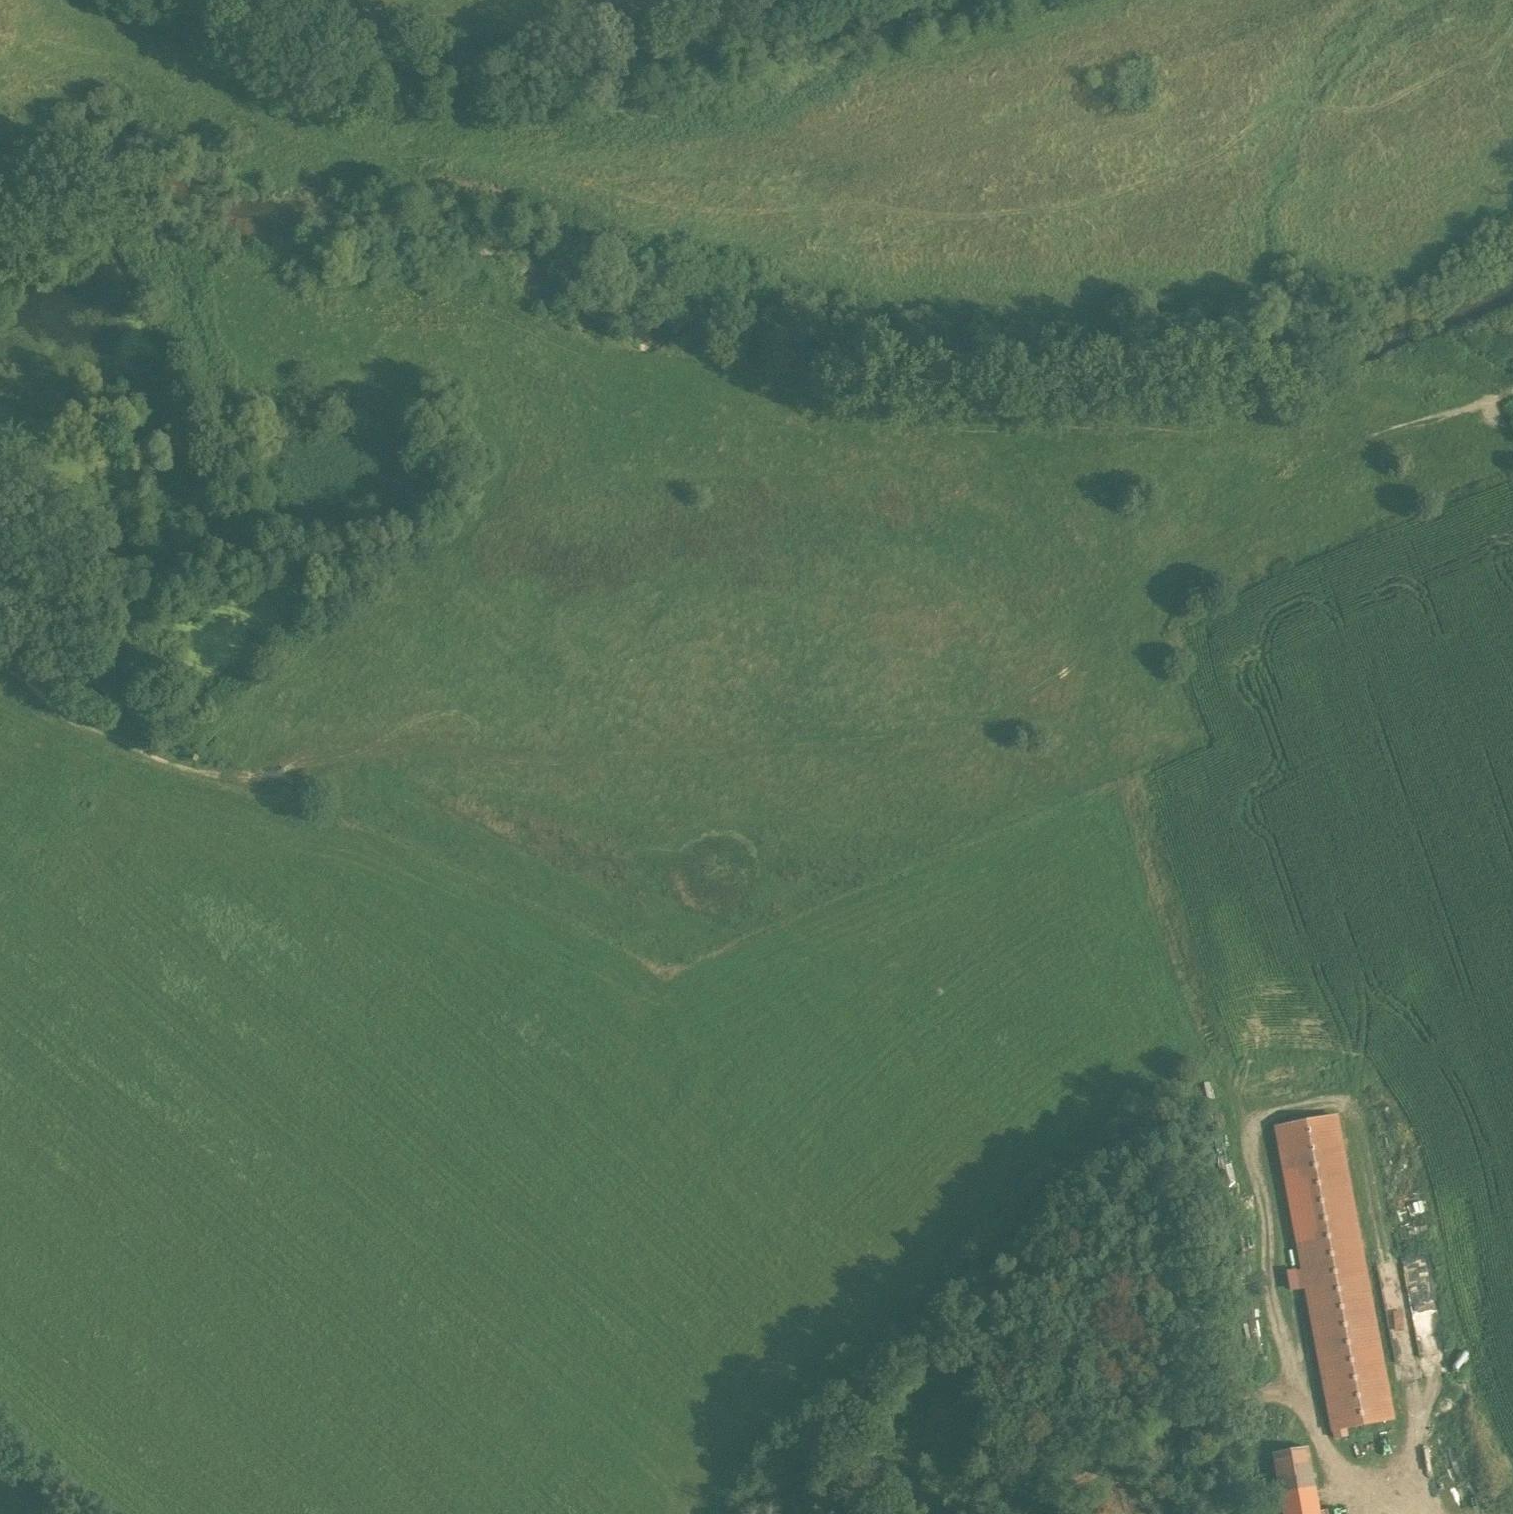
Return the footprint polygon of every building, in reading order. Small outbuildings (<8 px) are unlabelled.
[(1392,1420),(1335,1116),(1277,1127),(1303,1271),(1294,1272),(1298,1289),(1306,1288),(1333,1431),(1392,1420)] [(1307,1448),(1273,1454),(1280,1493),(1314,1487),(1307,1448)]
